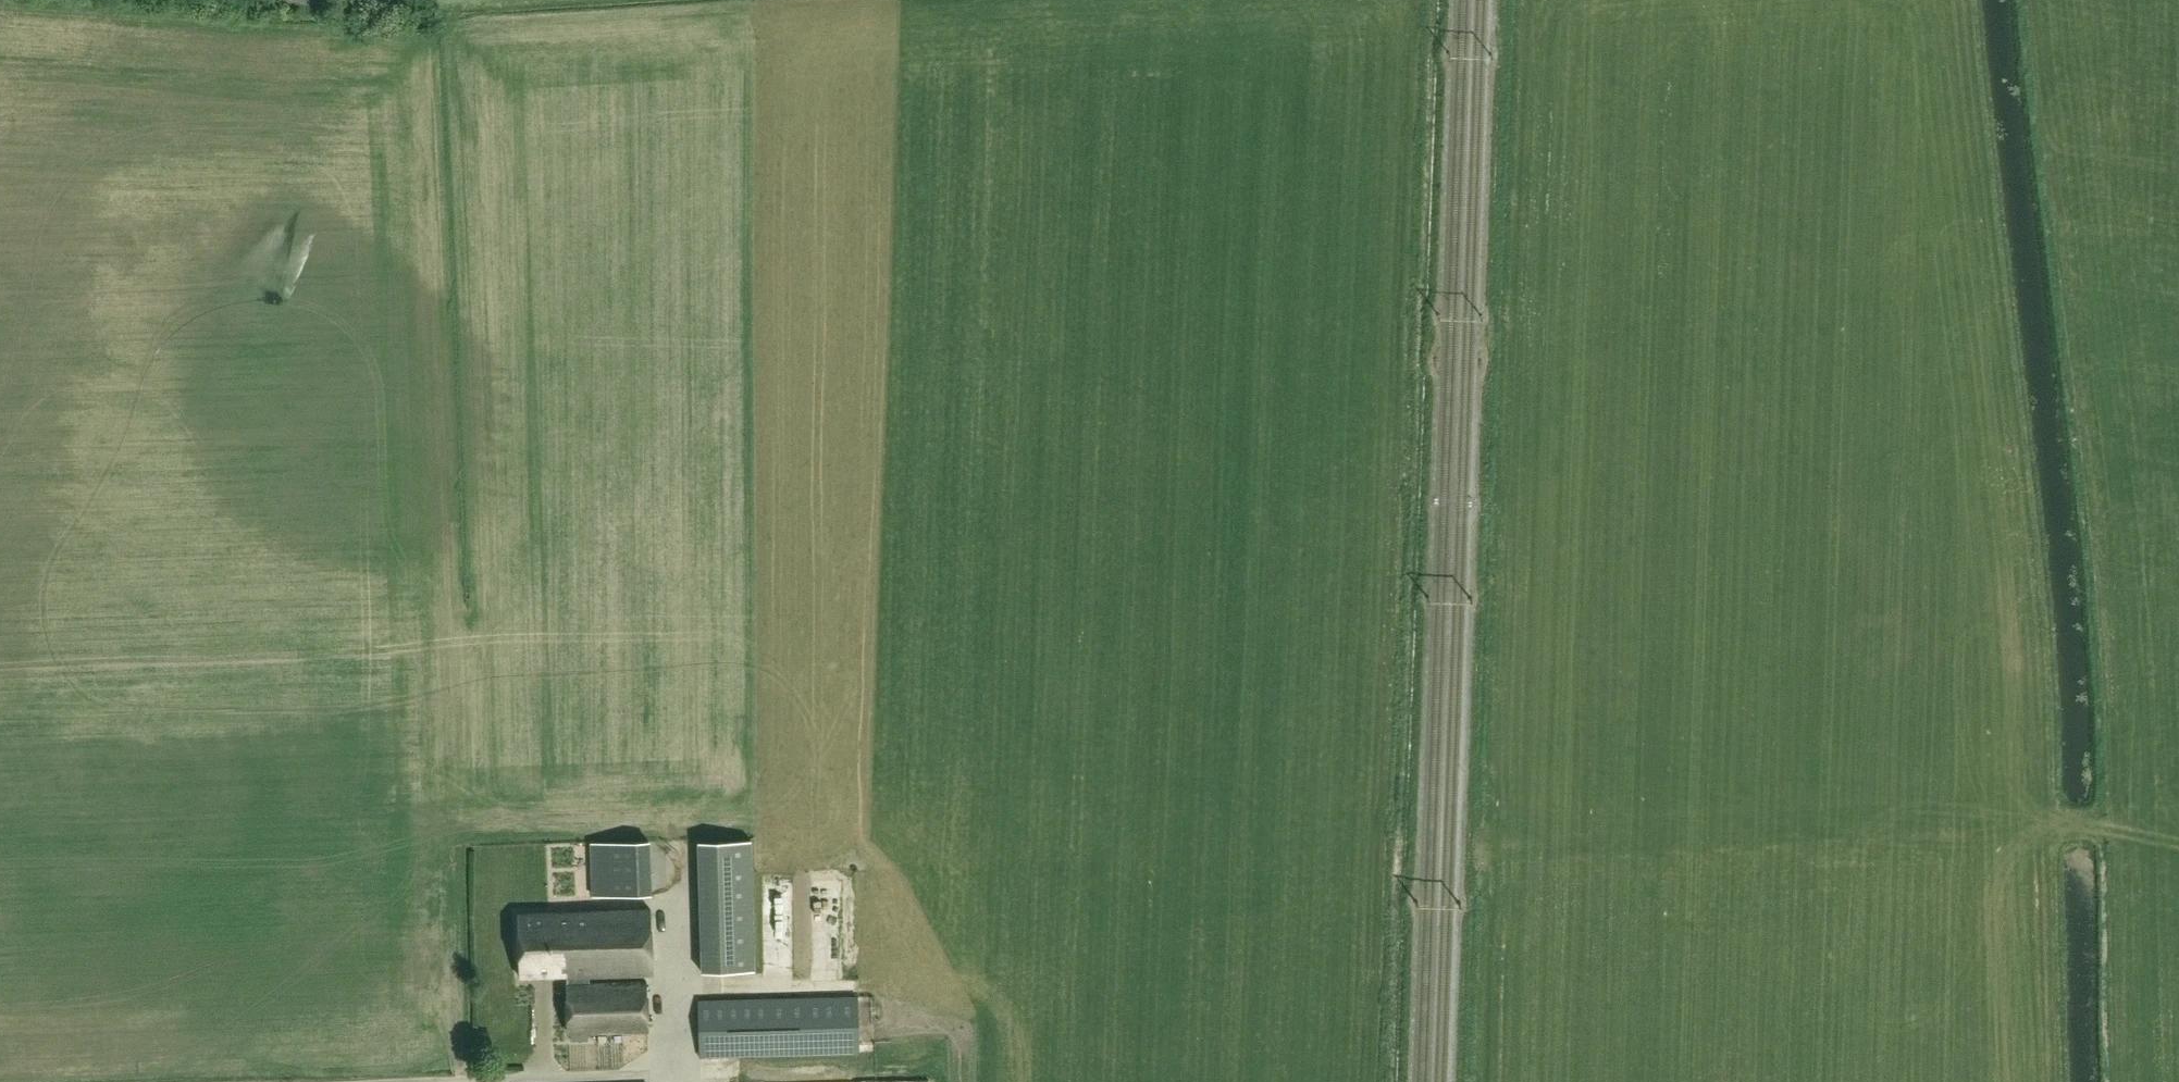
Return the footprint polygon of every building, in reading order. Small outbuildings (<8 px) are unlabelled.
[(704,971),(756,969),(752,839),(700,840),(704,971)] [(571,1041),(589,1041),(589,1032),(649,1029),(648,981),(590,983),(590,974),(655,972),(652,909),(518,913),(521,977),(567,975),(569,1032),(572,1032),(571,1041)] [(855,930),(856,941),(874,940),(873,929),(855,930)] [(698,1000),(699,1058),(861,1053),(859,995),(698,1000)]
